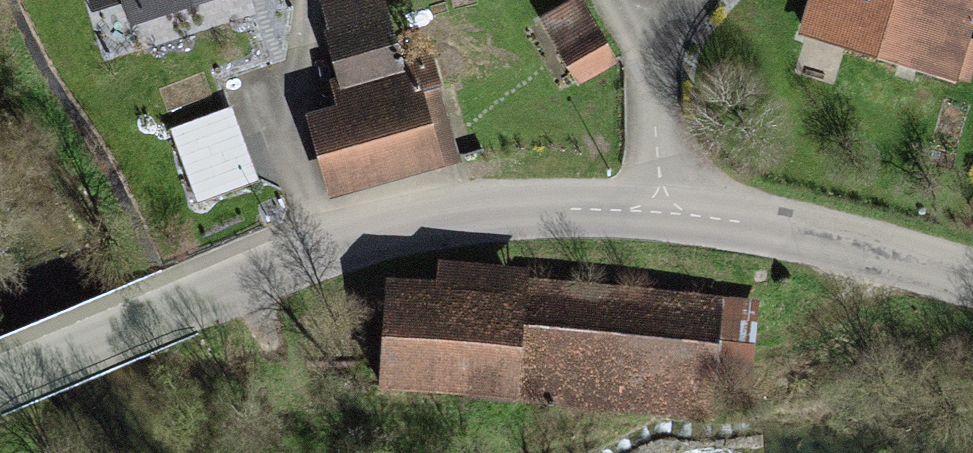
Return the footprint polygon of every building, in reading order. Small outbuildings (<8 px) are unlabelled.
[(115,17),(173,0),(111,0),(115,17)] [(347,199),(475,164),(447,59),(415,68),(395,0),(352,0),(350,0),(378,100),(323,115),(347,199)] [(795,33),(940,77),(963,0),(806,0),(795,33)] [(573,24),(531,48),(559,96),(602,71),(573,24)] [(222,86),(166,103),(181,156),(237,139),(222,86)] [(364,293),(358,392),(684,414),(693,289),(505,276),(504,302),(364,293)]
